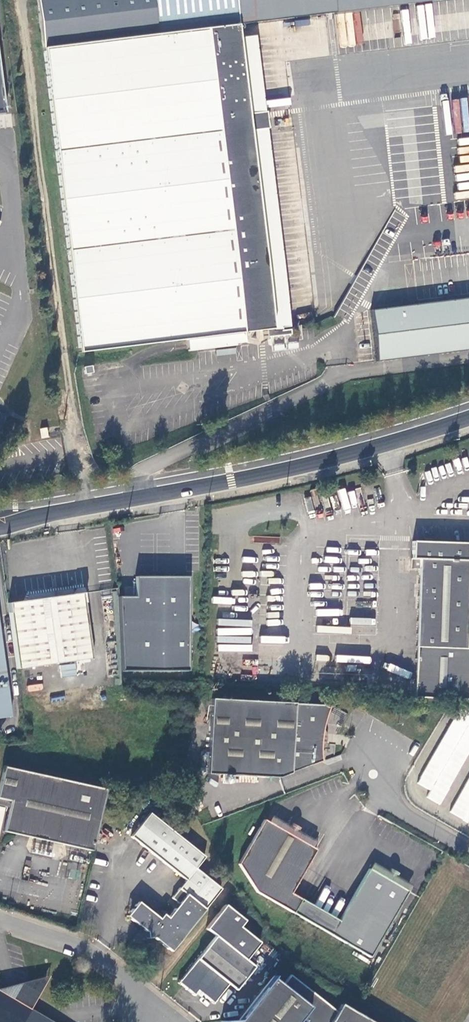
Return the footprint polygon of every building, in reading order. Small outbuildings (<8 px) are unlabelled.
[(335,20),(333,0),(37,0),(79,352),(187,339),(189,351),(236,345),(236,344),(235,333),(244,333),(245,342),(248,343),(257,344),(265,340),(267,337),(291,334),(290,330),(282,330),(281,328),(256,129),(265,128),(268,128),(266,112),(264,112),(254,113),(245,37),(255,36),(254,32),(237,34),(236,25),(253,23),(254,30),(335,20)] [(335,20),(468,4),(468,0),(333,0),(335,20)] [(264,112),(255,36),(245,37),(254,113),(264,112)] [(290,326),(265,128),(256,129),(281,328),(290,326)] [(370,312),(376,363),(468,350),(468,300),(370,312)] [(236,344),(245,342),(244,333),(235,333),(236,344)] [(32,424),(37,418),(29,411),(24,417),(32,424)] [(464,629),(466,587),(468,587),(468,544),(410,541),(409,559),(416,560),(411,697),(466,699),(467,686),(468,686),(468,630),(464,629)] [(177,575),(135,575),(135,595),(118,595),(122,670),(189,669),(188,575),(177,575)] [(63,594),(7,602),(16,668),(92,657),(83,591),(63,594)] [(60,666),(62,678),(77,674),(75,662),(60,666)] [(324,706),(212,701),(207,775),(280,778),(321,762),(321,748),(323,735),(325,722),(328,709),(324,706)] [(426,798),(444,806),(468,752),(468,713),(456,707),(420,785),(430,790),(426,798)] [(91,851),(106,791),(42,775),(4,765),(0,782),(0,799),(9,801),(5,821),(3,831),(91,851)] [(468,822),(468,779),(451,813),(468,822)] [(170,953),(220,890),(195,869),(204,857),(149,814),(130,837),(185,881),(172,898),(178,904),(167,918),(162,913),(157,918),(138,902),(131,911),(132,921),(145,931),(145,940),(153,939),(170,953)] [(272,817),(268,823),(311,848),(315,842),(272,817)] [(282,908),(290,894),(315,850),(311,848),(268,823),(263,820),(237,865),(255,892),(282,908)] [(371,864),(367,870),(407,893),(410,887),(371,864)] [(369,958),(407,893),(367,870),(339,921),(330,936),(369,958)] [(282,908),(291,913),(299,900),(290,894),(282,908)] [(291,913),(330,936),(339,921),(299,900),(291,913)] [(244,921),(224,905),(205,929),(214,936),(176,983),(192,996),(194,994),(198,998),(201,995),(212,1005),(228,985),(235,990),(253,967),(246,961),(259,943),(240,928),(244,921)] [(336,1012),(290,976),(282,986),(271,978),(237,1021),(224,1021),(371,1021),(341,1005),(336,1012)] [(44,983),(43,977),(21,983),(38,993),(44,983)] [(38,993),(21,983),(0,988),(0,991),(29,1008),(38,993)] [(29,1008),(0,991),(0,1021),(53,1021),(29,1008)]
